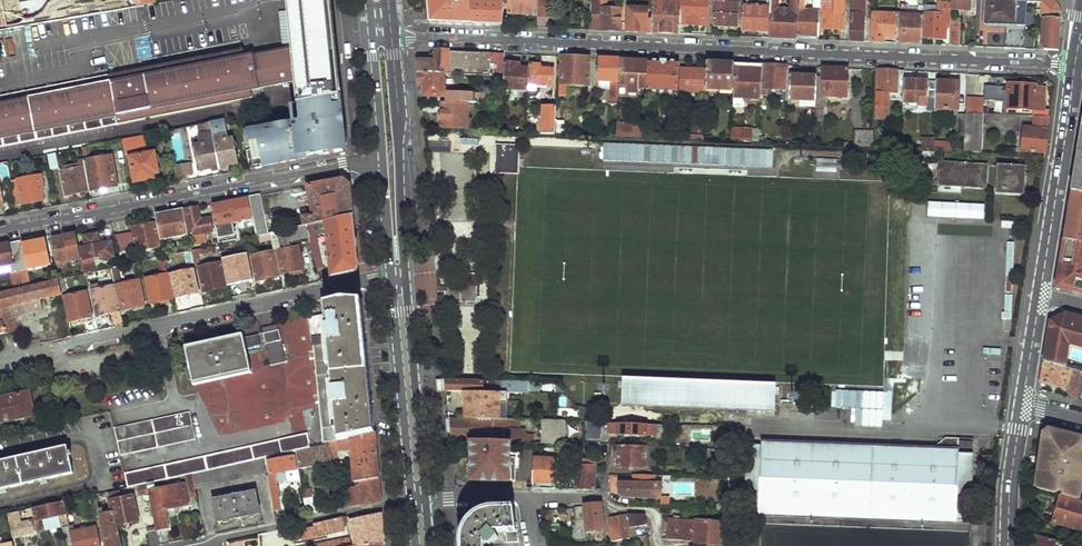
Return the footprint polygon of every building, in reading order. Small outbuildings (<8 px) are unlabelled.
[(110,78),(111,83),(0,104),(0,138),(117,116),(118,121),(252,95),(251,90),(297,81),(300,106),(341,98),(330,0),(288,0),(294,49),(246,58),(245,52),(110,78)] [(127,0),(1,0),(6,29),(128,7),(127,0)] [(428,17),(436,23),(502,26),(503,5),(468,3),(468,0),(427,0),(428,17)] [(509,14),(537,16),(537,0),(509,0),(509,14)] [(548,16),(549,0),(537,0),(537,16),(547,16),(548,16)] [(621,31),(622,23),(625,23),(626,8),(626,0),(621,0),(620,9),(605,9),(605,5),(602,5),(601,13),(603,13),(602,31),(613,31),(621,31)] [(679,24),(707,25),(708,0),(681,0),(680,3),(679,24)] [(713,26),(738,27),(739,3),(723,2),(723,0),(714,0),(713,26)] [(768,38),(785,38),(797,39),(797,37),(799,0),(792,0),(792,11),(778,10),(779,0),(770,0),(768,38)] [(797,37),(819,38),(821,0),(815,0),(814,11),(805,11),(805,0),(799,0),(797,37)] [(821,28),(844,29),(844,16),(842,16),(843,0),(822,0),(821,28)] [(862,42),(864,0),(852,0),(850,41),(859,42),(862,42)] [(896,43),(910,44),(922,44),(922,38),(923,12),(923,5),(924,0),(916,0),(916,2),(918,2),(918,16),(904,16),(904,5),(898,4),(897,16),(896,38),(896,43)] [(951,11),(971,11),(972,0),(951,0),(951,2),(951,11)] [(1045,50),(1049,50),(1058,50),(1060,27),(1060,10),(1054,0),(1043,0),(1042,18),(1046,18),(1045,50)] [(923,12),(922,38),(945,39),(946,24),(950,25),(950,21),(951,11),(951,2),(937,1),(936,6),(936,13),(923,12)] [(985,1),(984,26),(1015,27),(1016,3),(985,1)] [(652,19),(652,33),(666,33),(679,34),(679,24),(680,3),(653,2),(652,19)] [(592,5),(590,30),(600,30),(600,13),(601,13),(602,5),(592,5)] [(742,6),(741,30),(766,31),(767,8),(742,6)] [(640,32),(652,33),(652,19),(648,19),(649,9),(631,8),(628,8),(626,31),(640,32)] [(873,9),(872,42),(883,43),(884,37),(896,38),(897,16),(876,15),(876,9),(873,9)] [(950,25),(949,46),(959,46),(960,22),(950,21),(950,25)] [(426,60),(417,59),(417,64),(418,72),(457,74),(504,76),(505,63),(505,54),(491,53),(435,50),(435,60),(426,60)] [(435,60),(435,50),(426,60),(435,60)] [(562,56),(560,97),(566,97),(566,84),(588,85),(590,58),(576,57),(562,56)] [(609,89),(609,104),(617,105),(617,96),(617,87),(619,87),(621,59),(612,59),(597,58),(595,81),(596,81),(596,84),(599,84),(599,81),(609,82),(609,89)] [(617,87),(617,96),(625,97),(625,88),(632,88),(632,70),(648,71),(648,60),(633,60),(621,59),(619,87),(617,87)] [(648,71),(646,99),(676,100),(679,61),(662,61),(648,60),(648,71)] [(504,76),(503,88),(511,89),(528,90),(528,86),(529,69),(519,68),(520,64),(505,63),(504,76)] [(705,90),(733,91),(735,64),(720,63),(706,63),(706,71),(705,90)] [(529,69),(528,86),(552,87),(553,69),(540,69),(540,65),(530,64),(529,69)] [(733,91),(733,97),(760,98),(760,95),(762,65),(747,64),(735,64),(733,91)] [(762,65),(760,95),(766,95),(766,89),(786,90),(787,66),(773,65),(762,65)] [(824,96),(847,97),(848,69),(823,67),(822,96),(824,96)] [(681,70),(680,91),(705,92),(705,90),(706,71),(681,70)] [(875,106),(874,117),(888,118),(889,93),(897,93),(897,86),(903,86),(904,80),(904,71),(890,71),(878,70),(876,106),(875,106)] [(457,74),(418,72),(419,86),(423,86),(423,96),(443,97),(444,79),(447,79),(449,80),(457,80),(457,74)] [(789,76),(788,99),(815,101),(817,77),(814,76),(814,72),(806,72),(806,76),(789,76)] [(110,78),(0,99),(0,104),(111,83),(110,78)] [(903,93),(902,103),(916,104),(917,106),(927,107),(927,99),(936,100),(937,82),(904,80),(903,86),(903,93)] [(596,84),(596,88),(600,89),(609,89),(609,82),(599,81),(599,84),(596,84)] [(936,100),(936,109),(958,110),(959,83),(937,82),(936,100)] [(1008,84),(1007,108),(1033,109),(1033,116),(1034,116),(1048,117),(1050,117),(1051,110),(1043,109),(1044,88),(1037,88),(1037,85),(1008,84)] [(341,98),(300,106),(302,122),(249,133),(255,168),(342,152),(346,146),(344,137),(341,122),(343,121),(341,98)] [(441,104),(440,128),(466,129),(467,104),(441,104)] [(543,106),(541,133),(553,134),(555,107),(543,106)] [(958,113),(957,133),(965,133),(966,113),(958,113)] [(965,133),(964,152),(981,153),(983,114),(966,113),(965,133)] [(0,138),(0,143),(118,121),(117,116),(0,138)] [(1034,116),(1033,128),(1047,130),(1048,117),(1034,116)] [(222,121),(211,123),(219,167),(237,163),(235,150),(237,149),(236,141),(233,141),(232,138),(228,139),(227,130),(223,131),(222,121)] [(211,123),(198,125),(202,144),(196,145),(197,148),(195,148),(197,158),(199,158),(201,170),(219,167),(211,123)] [(1024,127),(1021,151),(1045,154),(1048,130),(1047,130),(1033,128),(1024,127)] [(730,129),(730,142),(757,143),(758,130),(730,129)] [(1072,190),(1081,193),(1081,129),(1072,190)] [(856,130),(855,147),(872,148),(873,131),(856,130)] [(957,133),(956,152),(964,152),(965,133),(957,133)] [(601,136),(600,159),(768,166),(769,144),(757,143),(730,142),(702,141),(686,140),(673,140),(644,138),(615,137),(607,137),(601,136)] [(139,137),(123,140),(127,159),(131,158),(130,152),(142,149),(139,137)] [(922,139),(922,150),(934,151),(934,139),(922,139)] [(495,145),(495,173),(517,174),(517,145),(495,145)] [(89,146),(83,148),(84,155),(91,154),(89,146)] [(59,168),(57,153),(49,154),(50,157),(52,170),(59,168)] [(155,153),(131,158),(135,183),(160,178),(155,153)] [(112,157),(85,162),(90,191),(117,186),(112,157)] [(817,172),(836,172),(837,158),(817,158),(817,172)] [(80,168),(62,172),(67,195),(90,191),(85,162),(79,163),(80,168)] [(938,162),(936,186),(985,189),(987,165),(938,162)] [(183,164),(174,165),(178,183),(186,182),(183,164)] [(997,165),(995,194),(1024,195),(1025,167),(997,165)] [(38,175),(17,178),(11,180),(16,205),(22,203),(43,199),(41,189),(46,188),(44,179),(39,179),(38,175)] [(342,179),(309,186),(314,216),(303,218),(305,226),(308,225),(314,224),(326,221),(354,215),(352,200),(350,184),(342,179)] [(1063,238),(1081,242),(1081,193),(1072,190),(1063,238)] [(260,195),(249,197),(254,218),(257,236),(267,234),(260,195)] [(237,200),(212,205),(220,242),(236,239),(233,223),(254,218),(249,197),(237,200)] [(985,219),(985,204),(928,201),(928,216),(985,219)] [(198,207),(187,209),(193,238),(214,234),(211,220),(201,222),(198,207)] [(171,212),(157,215),(162,240),(189,235),(184,210),(171,212)] [(354,215),(326,221),(333,277),(357,272),(358,271),(359,270),(359,268),(360,267),(357,246),(354,215)] [(156,224),(134,228),(138,251),(161,246),(156,224)] [(314,224),(308,225),(312,244),(317,269),(323,268),(314,224)] [(305,226),(271,233),(275,252),(278,251),(282,274),(305,269),(300,246),(312,244),(308,225),(305,226)] [(63,237),(54,239),(59,264),(82,259),(76,230),(67,232),(63,233),(63,237)] [(132,233),(114,236),(117,253),(135,249),(132,233)] [(82,249),(84,260),(82,260),(84,274),(94,272),(92,259),(101,257),(102,261),(114,258),(111,243),(100,245),(98,234),(85,237),(87,248),(82,249)] [(35,238),(22,241),(27,270),(51,265),(46,240),(35,242),(35,238)] [(1061,248),(1065,248),(1063,258),(1076,261),(1075,268),(1058,264),(1056,274),(1062,275),(1061,283),(1073,286),(1073,290),(1080,293),(1081,288),(1081,242),(1063,238),(1061,248)] [(11,262),(17,288),(30,285),(27,270),(22,241),(0,245),(0,264),(11,262)] [(1008,243),(1003,334),(1011,334),(1015,243),(1008,243)] [(212,246),(192,250),(196,264),(200,263),(199,255),(213,251),(212,246)] [(1065,248),(1061,248),(1058,264),(1075,268),(1076,261),(1063,258),(1065,248)] [(192,250),(187,252),(189,266),(196,264),(192,250)] [(275,252),(252,257),(257,279),(280,274),(275,252)] [(172,255),(166,256),(166,258),(169,271),(175,269),(172,255)] [(169,271),(166,258),(161,259),(159,258),(162,272),(169,271)] [(145,259),(139,260),(143,275),(148,274),(145,259)] [(222,264),(200,268),(204,291),(226,286),(222,264)] [(112,268),(113,274),(114,281),(116,287),(118,287),(123,309),(146,304),(141,282),(125,285),(121,266),(120,267),(112,268)] [(185,267),(179,268),(180,273),(172,275),(177,297),(198,292),(193,270),(186,272),(185,267)] [(448,297),(448,301),(476,303),(477,298),(481,298),(483,274),(462,273),(462,287),(449,287),(449,291),(439,290),(438,295),(438,296),(448,297)] [(170,275),(146,281),(151,302),(174,298),(170,275)] [(124,324),(121,309),(116,287),(93,292),(98,314),(110,311),(113,326),(124,324)] [(88,293),(66,298),(70,320),(93,315),(88,293)] [(344,299),(324,303),(325,314),(308,318),(319,436),(320,445),(332,442),(374,432),(362,300),(344,299)] [(1057,311),(1051,315),(1049,328),(1044,362),(1066,367),(1071,346),(1081,348),(1081,318),(1057,311)] [(279,325),(263,328),(272,364),(288,361),(279,325)] [(243,334),(185,346),(194,386),(196,385),(252,372),(246,348),(243,334)] [(258,335),(246,338),(248,347),(260,345),(258,335)] [(1041,381),(1067,388),(1067,390),(1070,395),(1078,398),(1081,395),(1081,372),(1071,369),(1066,367),(1044,362),(1042,372),(1041,381)] [(622,378),(621,403),(774,408),(775,383),(622,378)] [(447,384),(446,379),(436,381),(437,391),(447,390),(447,384)] [(447,384),(447,390),(466,391),(483,391),(484,380),(446,379),(447,384)] [(484,380),(483,391),(496,392),(496,385),(497,381),(484,380)] [(529,391),(540,391),(541,383),(530,382),(529,391)] [(547,382),(547,393),(566,393),(558,382),(547,382)] [(850,425),(887,427),(889,392),(832,389),(831,407),(851,408),(850,425)] [(466,391),(466,418),(507,419),(507,392),(496,392),(483,391),(466,391)] [(0,398),(0,423),(34,415),(29,392),(0,398)] [(312,408),(303,410),(308,433),(310,433),(313,446),(320,445),(319,436),(312,408)] [(190,411),(115,428),(122,456),(196,440),(190,411)] [(451,429),(452,439),(468,440),(511,442),(519,442),(520,419),(507,419),(466,418),(450,418),(451,429)] [(562,432),(562,444),(586,443),(587,421),(544,420),(543,431),(562,432)] [(587,421),(586,443),(601,443),(601,422),(587,421)] [(620,431),(619,434),(650,435),(650,432),(656,432),(657,427),(662,427),(662,424),(606,422),(606,425),(610,425),(610,431),(620,431)] [(1052,431),(1043,437),(1040,455),(1043,455),(1040,466),(1038,466),(1037,474),(1039,475),(1036,489),(1061,497),(1077,501),(1080,483),(1081,477),(1081,478),(1081,439),(1052,431)] [(374,432),(332,442),(333,445),(335,461),(339,461),(338,450),(351,450),(355,482),(360,481),(378,478),(374,432)] [(308,433),(127,473),(130,486),(148,482),(156,481),(194,472),(268,456),(290,451),(298,450),(313,447),(313,446),(310,433),(308,433)] [(970,520),(972,452),(958,452),(958,449),(958,448),(972,449),(973,438),(945,437),(934,448),(762,441),(762,444),(747,443),(745,511),(759,511),(759,514),(956,522),(956,519),(970,520)] [(468,440),(472,481),(514,482),(516,459),(511,459),(511,442),(468,440)] [(333,445),(300,451),(303,468),(335,461),(333,445)] [(618,445),(618,466),(646,467),(646,445),(618,445)] [(646,445),(646,467),(656,467),(656,446),(646,445)] [(0,462),(0,491),(74,474),(68,447),(0,462)] [(713,447),(713,463),(725,463),(725,447),(713,447)] [(290,451),(268,456),(270,472),(274,498),(280,497),(277,473),(298,469),(296,456),(291,457),(290,451)] [(268,456),(194,472),(195,475),(197,488),(270,472),(268,456)] [(535,458),(534,482),(557,483),(558,459),(535,458)] [(576,466),(576,488),(581,489),(596,489),(597,460),(582,460),(581,466),(576,466)] [(195,475),(189,476),(193,497),(198,496),(197,488),(195,475)] [(342,508),(353,506),(380,501),(378,478),(360,481),(361,486),(351,488),(352,497),(341,499),(342,508)] [(185,483),(158,488),(156,481),(148,482),(148,485),(149,492),(156,526),(157,530),(172,526),(168,508),(189,504),(185,483)] [(148,485),(140,486),(142,494),(149,492),(148,485)] [(620,486),(620,496),(626,498),(641,498),(642,499),(660,499),(661,499),(661,486),(620,486)] [(312,489),(304,491),(307,515),(315,514),(312,489)] [(135,496),(125,498),(124,491),(111,493),(113,501),(111,502),(114,512),(108,514),(107,507),(100,509),(101,515),(106,545),(121,545),(118,525),(140,520),(135,496)] [(256,491),(214,499),(218,522),(260,513),(256,491)] [(1055,520),(1081,528),(1081,503),(1077,501),(1061,497),(1055,520)] [(67,500),(35,507),(35,512),(36,521),(45,519),(47,531),(63,527),(60,515),(68,513),(67,500)] [(575,508),(576,538),(588,537),(588,534),(592,533),(592,530),(605,529),(601,504),(595,504),(585,504),(585,508),(575,508)] [(498,538),(493,531),(506,532),(508,542),(519,542),(514,509),(493,510),(489,510),(486,511),(483,512),(479,514),(476,516),(473,519),(470,521),(468,525),(467,528),(465,531),(464,534),(464,537),(463,540),(463,543),(463,545),(489,545),(498,538)] [(32,514),(21,516),(20,510),(11,512),(14,530),(34,526),(32,514)] [(350,520),(353,538),(317,545),(318,545),(348,545),(385,539),(383,525),(382,512),(350,520)] [(610,529),(613,542),(632,538),(628,514),(610,517),(610,529)] [(343,517),(314,523),(315,526),(316,535),(345,529),(343,517)] [(670,517),(668,538),(695,540),(696,519),(670,517)] [(694,542),(722,545),(724,522),(696,519),(695,540),(694,542)] [(640,536),(648,535),(650,534),(651,545),(650,545),(661,545),(658,525),(639,530),(640,536)] [(71,532),(74,545),(101,545),(97,526),(71,532)] [(148,528),(151,545),(152,545),(160,544),(157,530),(156,526),(148,528)] [(315,526),(300,529),(302,538),(316,535),(315,526)] [(1036,526),(1035,529),(1066,538),(1066,543),(1071,545),(1071,536),(1036,526)] [(1071,545),(1066,543),(1034,534),(1034,545),(1071,545)] [(14,543),(4,545),(2,536),(0,537),(0,545),(14,545),(14,543)]
